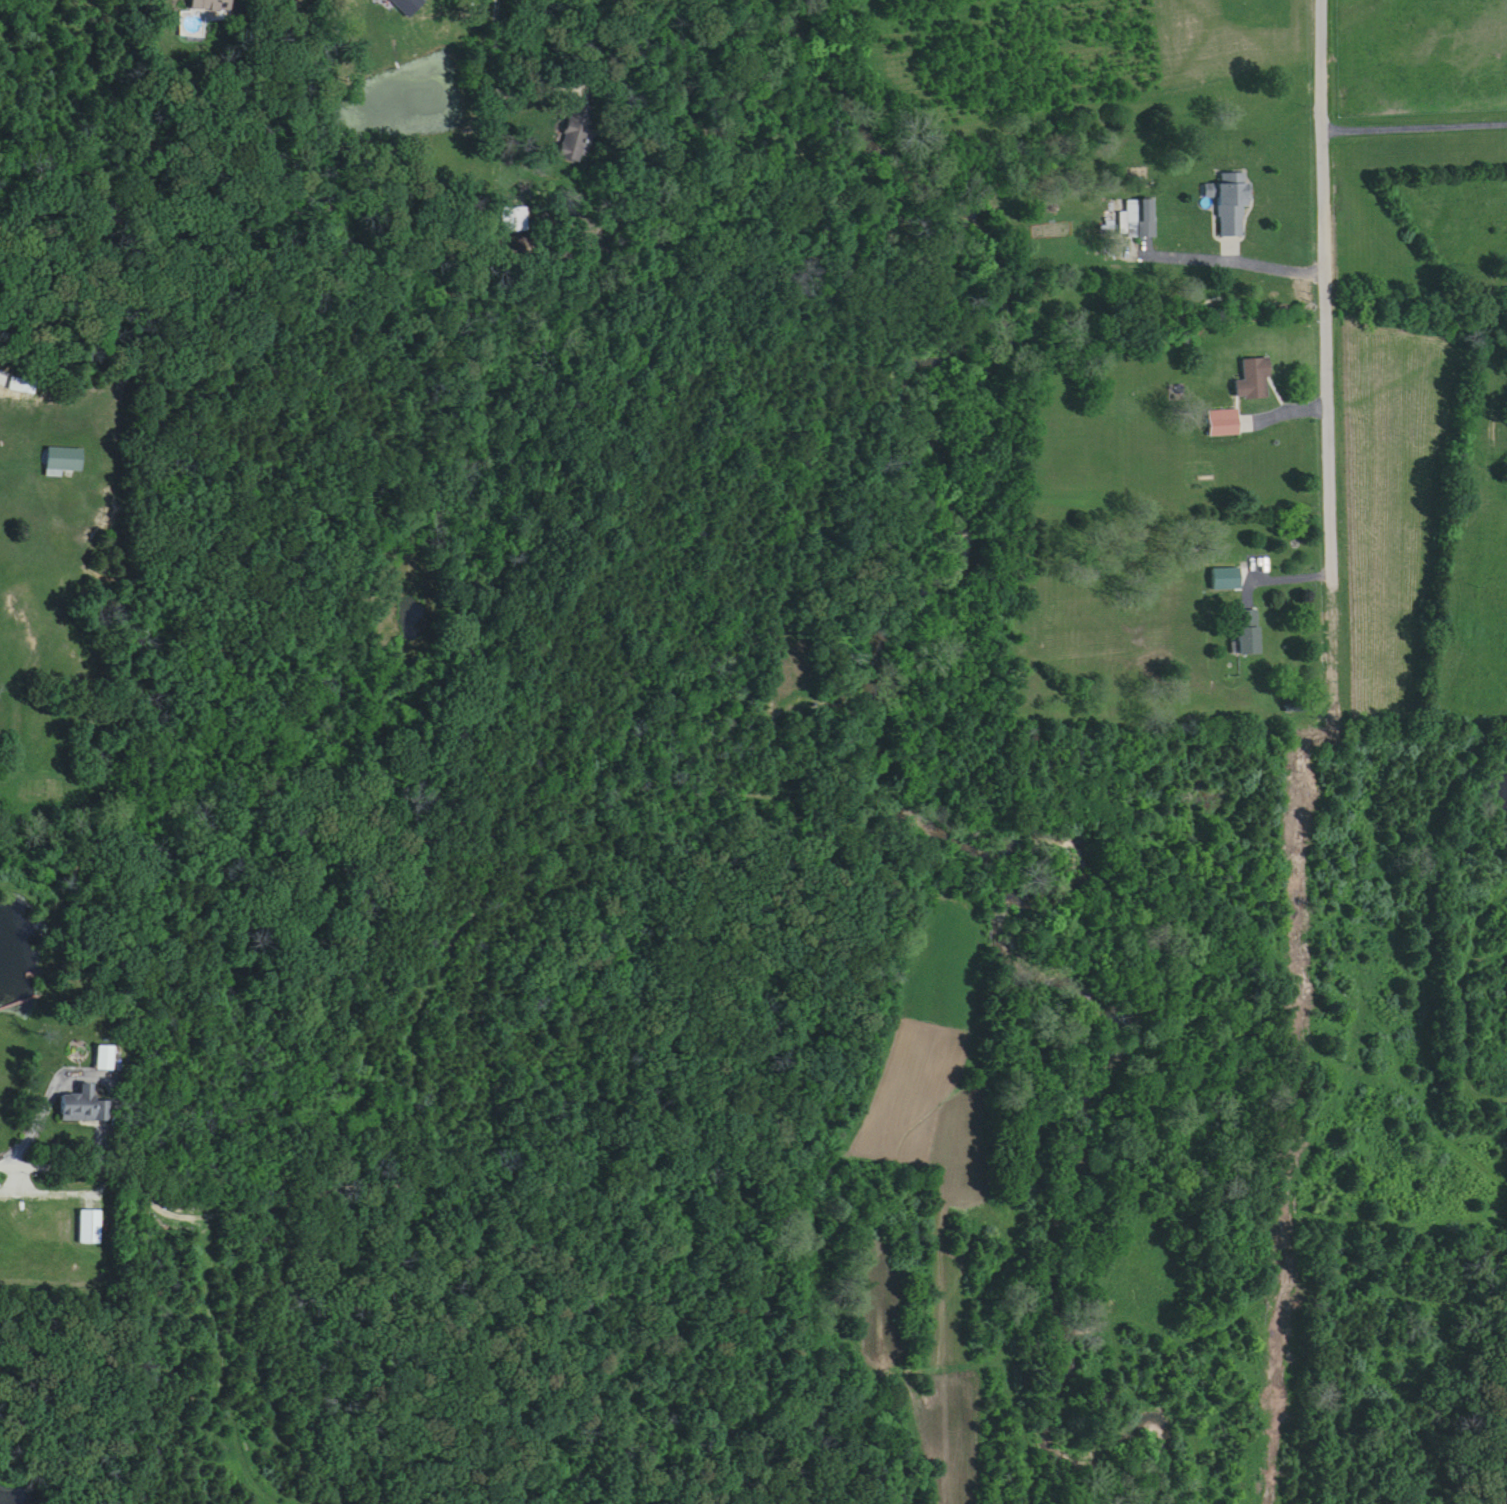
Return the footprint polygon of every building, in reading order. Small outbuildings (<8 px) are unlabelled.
[(233,0),(204,0),(203,11),(232,12),(233,0)] [(579,164),(599,110),(577,103),(558,156),(579,164)] [(1245,207),(1251,207),(1251,174),(1235,175),(1235,184),(1204,185),(1204,198),(1221,198),(1222,237),(1246,237),(1245,207)] [(527,232),(527,207),(502,207),(502,232),(527,232)] [(1268,378),(1271,378),(1271,359),(1245,360),(1246,400),(1268,400),(1268,378)] [(10,392),(36,395),(38,381),(11,378),(10,392)] [(1260,613),(1240,613),(1240,657),(1260,657),(1260,613)] [(98,1048),(98,1071),(113,1071),(113,1048),(98,1048)] [(63,1125),(109,1125),(109,1103),(93,1103),(93,1087),(80,1087),(80,1095),(63,1095),(63,1125)] [(101,1212),(80,1212),(80,1245),(101,1245),(101,1212)]
